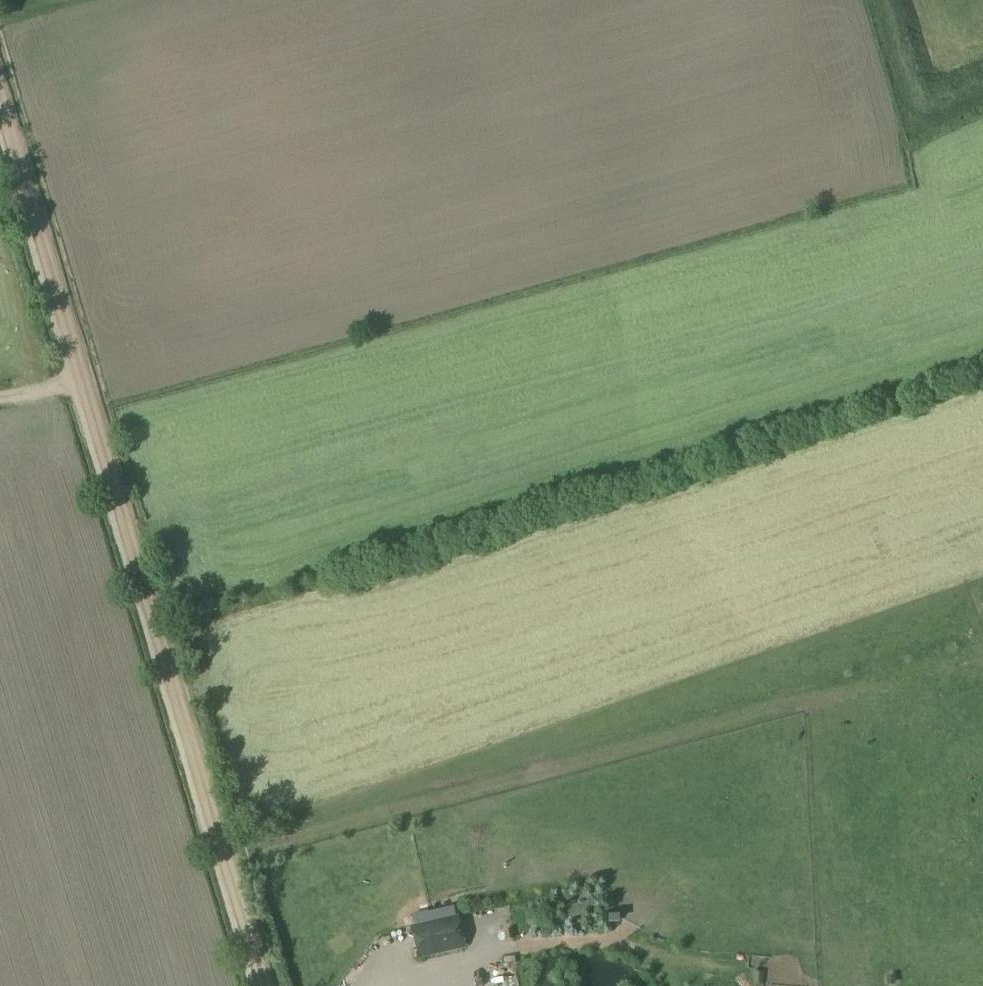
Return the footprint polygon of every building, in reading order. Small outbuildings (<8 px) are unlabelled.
[(186,600),(206,596),(204,585),(185,589),(186,600)] [(457,916),(409,927),(416,960),(465,950),(457,916)]
